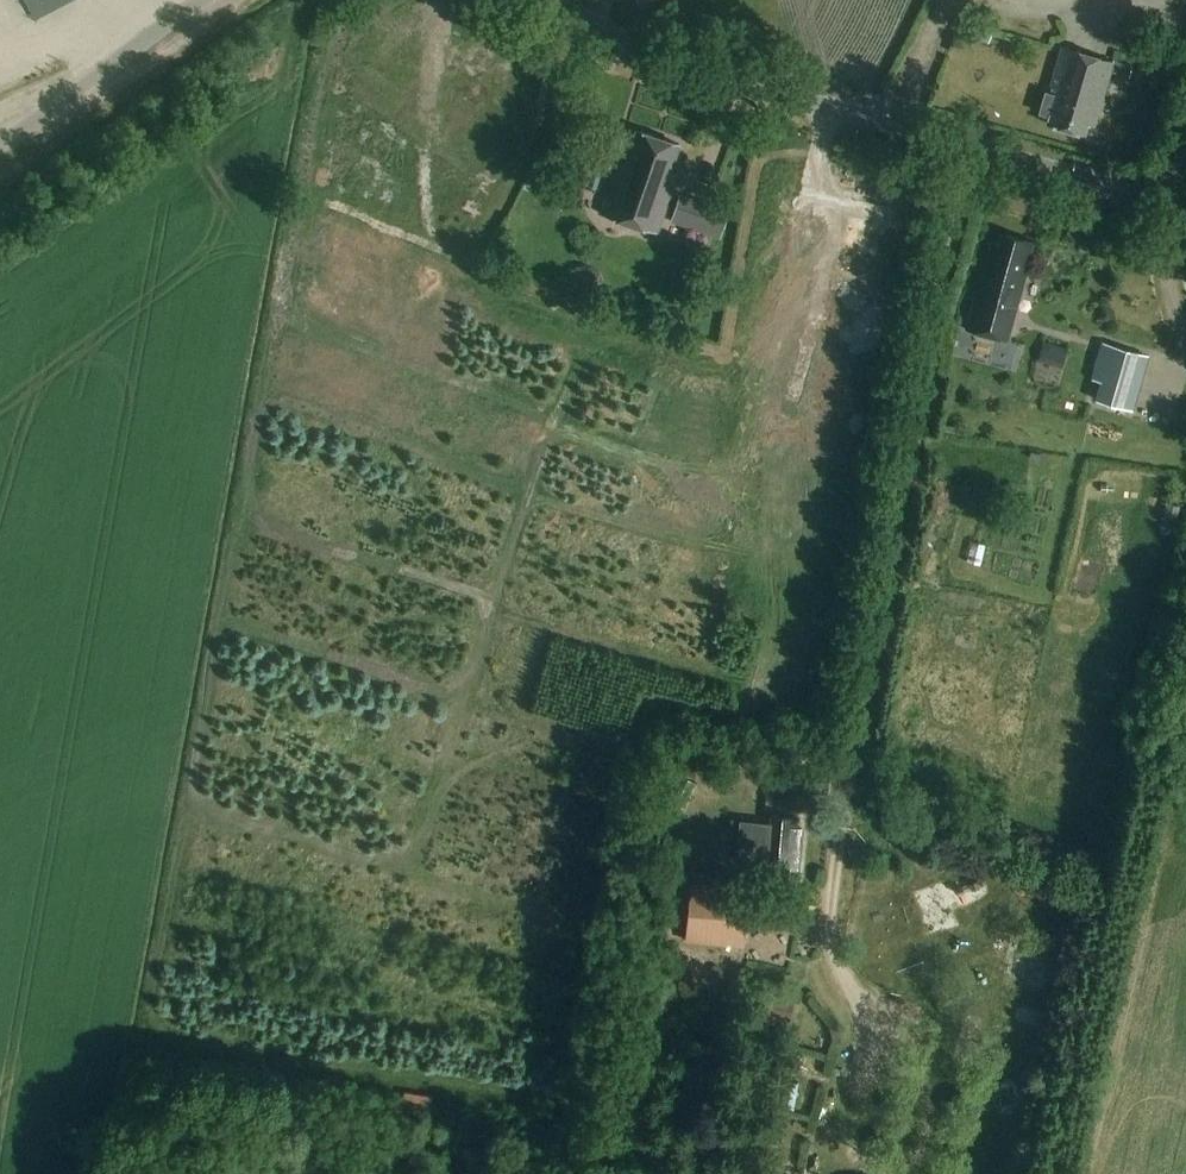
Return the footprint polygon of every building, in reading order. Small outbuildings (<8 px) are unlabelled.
[(35,19),(68,0),(25,0),(35,19)] [(965,37),(989,43),(992,33),(968,26),(965,37)] [(1133,67),(1116,62),(1114,62),(1115,59),(1064,44),(1049,93),(1046,92),(1039,113),(1048,116),(1046,123),(1082,135),(1087,121),(1095,123),(1110,73),(1129,78),(1133,67)] [(681,145),(638,131),(634,143),(619,138),(618,141),(605,137),(600,153),(611,156),(612,153),(621,156),(601,214),(659,233),(677,177),(671,175),(681,145)] [(685,188),(675,214),(702,224),(711,198),(685,188)] [(712,203),(702,232),(719,238),(729,209),(712,203)] [(1033,242),(1004,234),(1001,243),(991,241),(984,266),(990,268),(986,282),(980,280),(967,329),(1008,341),(1027,274),(1025,273),(1033,242)] [(1044,342),(1038,361),(1062,368),(1067,349),(1044,342)] [(1096,400),(1116,406),(1132,411),(1148,356),(1102,342),(1091,379),(1101,382),(1096,400)] [(1166,503),(1164,519),(1177,520),(1179,505),(1166,503)] [(802,869),(806,830),(799,830),(800,819),(774,817),(774,825),(766,824),(762,866),(802,869)] [(692,885),(687,942),(744,947),(750,890),(727,888),(728,879),(708,877),(707,886),(692,885)] [(756,925),(776,928),(777,924),(805,929),(810,904),(762,895),(756,925)] [(759,993),(755,1011),(790,1019),(794,1000),(759,993)]
